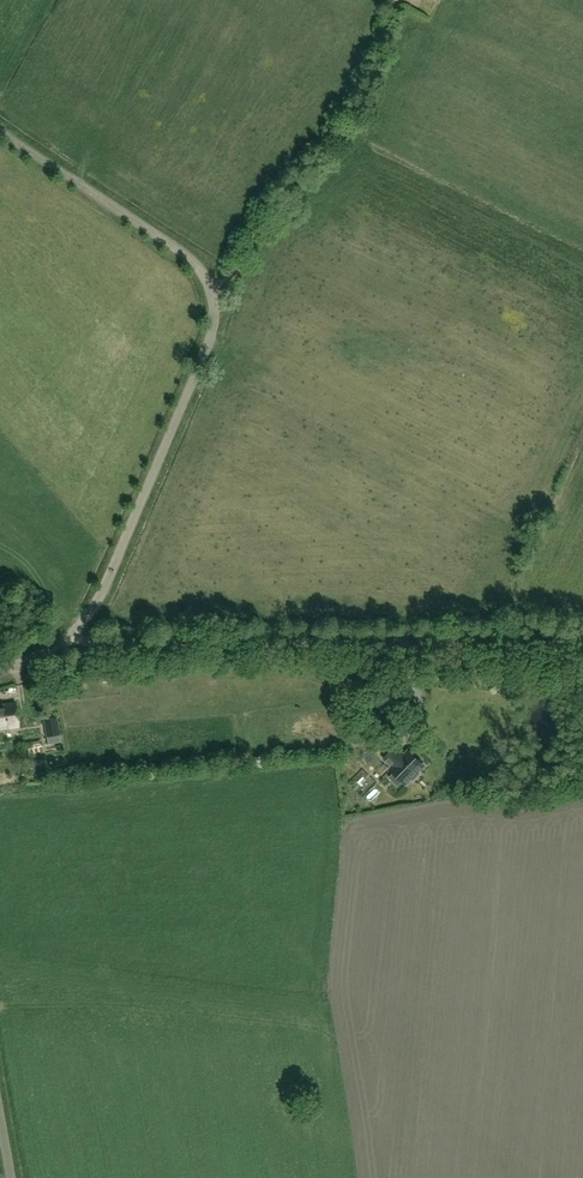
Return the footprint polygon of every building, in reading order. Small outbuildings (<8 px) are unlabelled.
[(100,667),(100,677),(114,676),(114,666),(100,667)] [(68,685),(56,687),(58,695),(69,694),(68,685)] [(19,727),(15,703),(0,705),(0,729),(19,727)] [(59,740),(58,735),(60,734),(57,718),(44,720),(47,737),(49,736),(50,742),(59,740)] [(402,781),(405,784),(411,778),(413,780),(420,774),(417,772),(423,766),(419,762),(421,760),(417,756),(415,758),(411,754),(406,759),(403,757),(404,756),(396,748),(385,759),(394,767),(391,770),(394,773),(402,781)]
